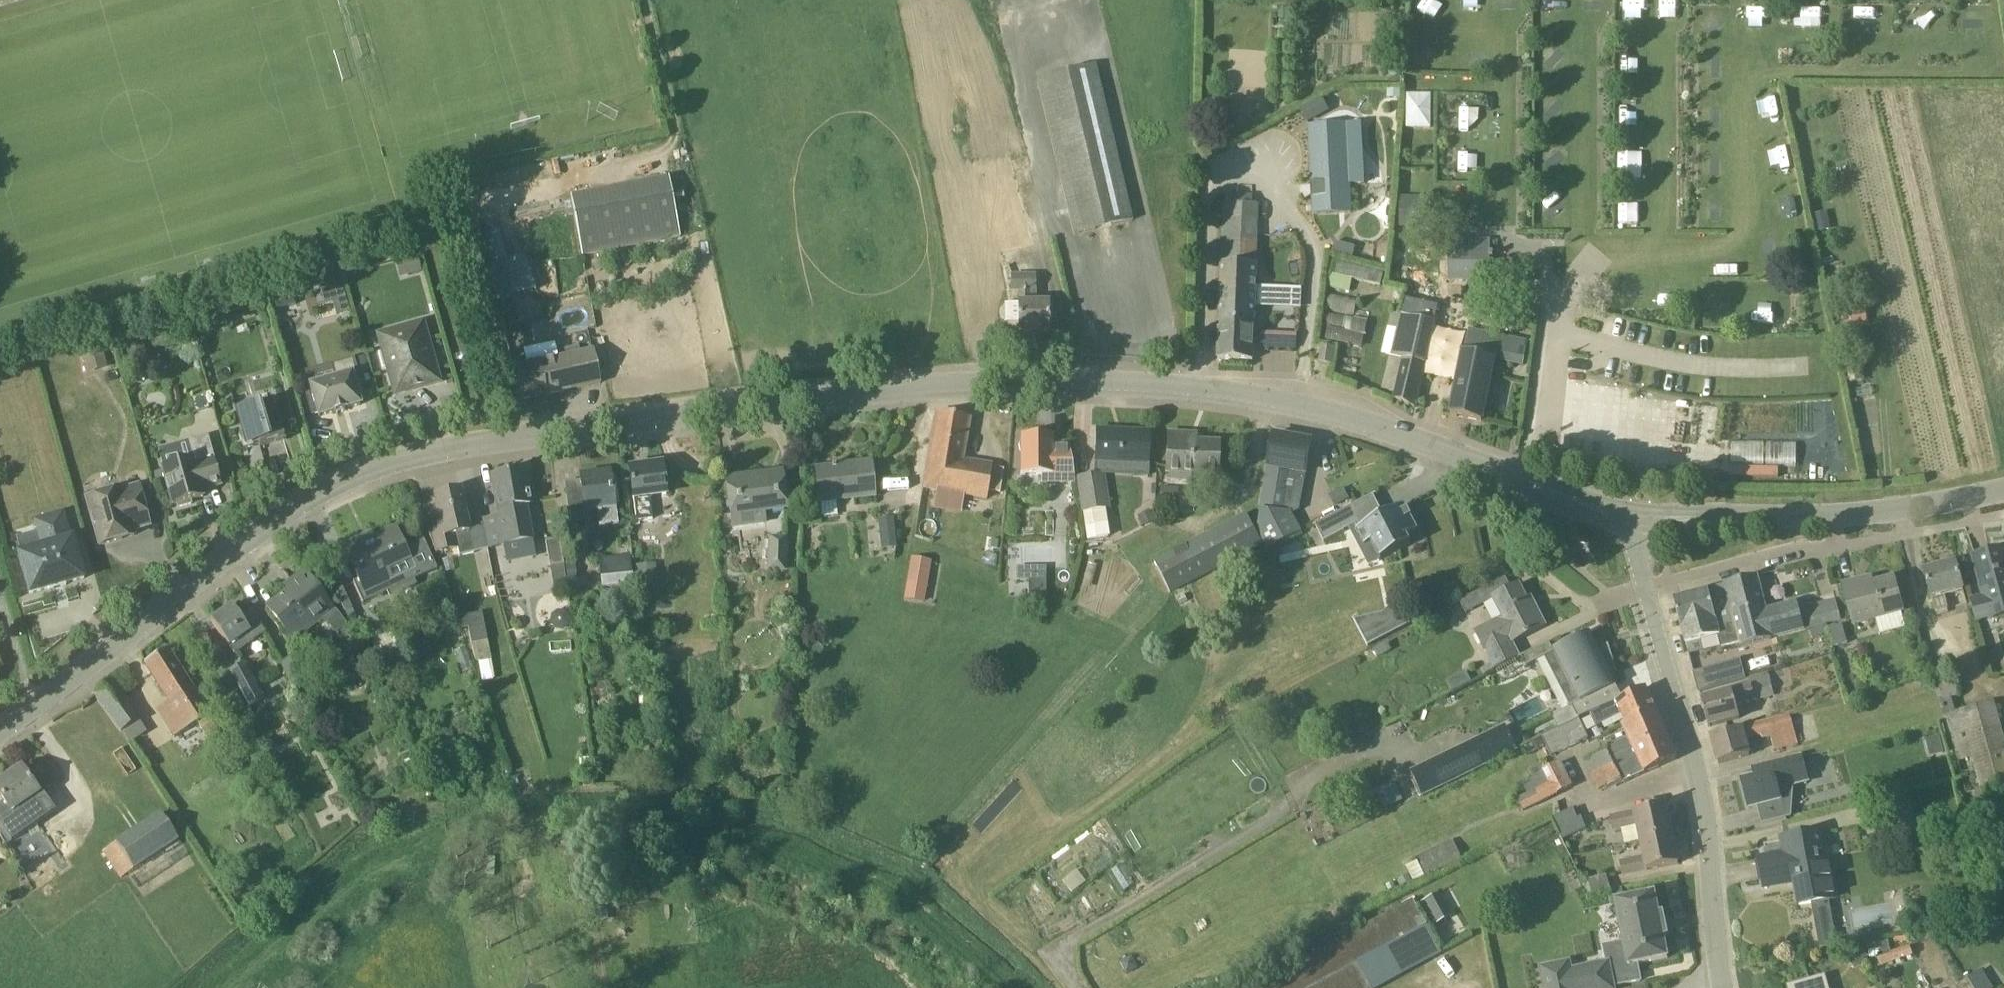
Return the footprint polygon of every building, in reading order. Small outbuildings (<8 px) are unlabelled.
[(1543,9),(1558,8),(1557,0),(1543,0),(1543,9)] [(1600,8),(1600,0),(1579,0),(1579,8),(1600,8)] [(1643,0),(1622,0),(1622,15),(1643,16),(1643,0)] [(1677,0),(1659,0),(1659,16),(1677,17),(1677,0)] [(1290,7),(1279,7),(1279,19),(1290,19),(1290,7)] [(1766,35),(1766,7),(1746,7),(1747,36),(1766,35)] [(1798,8),(1799,27),(1819,26),(1818,7),(1798,8)] [(1701,59),(1703,77),(1725,75),(1723,57),(1701,59)] [(1641,76),(1641,58),(1620,58),(1619,75),(1641,76)] [(1096,65),(1037,79),(1074,235),(1133,221),(1096,65)] [(1407,94),(1407,128),(1432,128),(1432,94),(1407,94)] [(1325,97),(1303,109),(1309,121),(1331,109),(1325,97)] [(1639,120),(1639,106),(1619,106),(1619,120),(1639,120)] [(1461,110),(1461,127),(1480,127),(1480,111),(1461,110)] [(1365,183),(1361,123),(1309,126),(1311,147),(1314,214),(1351,212),(1350,184),(1365,183)] [(1459,172),(1478,171),(1477,154),(1458,155),(1459,172)] [(1619,155),(1618,176),(1648,176),(1648,155),(1619,155)] [(669,179),(572,197),(582,256),(680,238),(669,179)] [(1423,196),(1400,196),(1400,227),(1435,227),(1435,212),(1424,212),(1423,196)] [(1257,264),(1259,204),(1225,203),(1219,359),(1253,361),(1257,264)] [(524,265),(512,268),(510,261),(507,262),(498,231),(478,237),(502,315),(499,316),(503,329),(526,322),(518,297),(532,293),(524,265)] [(1491,239),(1449,239),(1449,281),(1491,281),(1491,239)] [(417,257),(395,263),(400,278),(422,272),(417,257)] [(1353,279),(1381,285),(1384,270),(1334,260),(1328,287),(1350,292),(1353,279)] [(1048,304),(1035,304),(1035,275),(1033,275),(1031,262),(1011,265),(1012,276),(1012,291),(1019,291),(1019,307),(1004,307),(1004,326),(1019,325),(1019,332),(1048,332),(1048,304)] [(339,286),(329,289),(334,308),(344,304),(339,286)] [(1420,386),(1438,309),(1405,301),(1392,356),(1404,358),(1394,399),(1415,408),(1420,386)] [(424,322),(403,328),(407,342),(382,349),(382,352),(379,353),(383,369),(387,368),(394,391),(424,383),(425,387),(441,383),(424,322)] [(1527,343),(1499,337),(1469,330),(1464,352),(1455,396),(1451,415),(1482,421),(1495,360),(1523,366),(1527,343)] [(1334,347),(1323,346),(1321,363),(1331,365),(1334,347)] [(83,356),(87,374),(108,369),(103,351),(83,356)] [(594,352),(546,362),(513,369),(519,402),(601,384),(594,352)] [(353,360),(332,366),(337,379),(311,387),(312,392),(306,393),(313,415),(318,414),(319,417),(335,413),(335,414),(345,411),(345,410),(360,405),(357,393),(362,392),(353,360)] [(270,389),(252,394),(255,407),(249,408),(250,410),(238,414),(247,448),(259,444),(260,446),(284,440),(270,389)] [(193,400),(196,413),(210,409),(206,396),(193,400)] [(1006,470),(962,462),(969,420),(938,414),(925,489),(1001,502),(1006,470)] [(1150,433),(1097,431),(1095,475),(1148,477),(1150,433)] [(1219,443),(1189,442),(1189,435),(1168,434),(1166,473),(1218,475),(1219,443)] [(1289,475),(1306,478),(1312,441),(1274,434),(1260,521),(1272,547),(1302,532),(1293,514),(1293,511),(1282,512),(1289,475)] [(222,486),(208,436),(188,442),(193,459),(162,467),(173,506),(177,505),(178,508),(192,504),(191,501),(203,497),(201,490),(207,488),(207,490),(222,486)] [(1069,444),(1044,444),(1044,437),(1021,437),(1021,475),(1041,475),(1041,483),(1075,483),(1069,444)] [(1732,443),(1733,466),(1799,464),(1798,440),(1732,443)] [(871,463),(855,464),(855,466),(836,468),(835,464),(832,464),(833,469),(816,470),(820,502),(874,496),(871,463)] [(662,465),(629,469),(633,499),(634,499),(637,522),(653,519),(650,497),(666,495),(662,465)] [(527,506),(531,505),(524,470),(491,477),(499,517),(482,521),(488,549),(533,540),(527,506)] [(615,517),(610,473),(581,477),(583,491),(567,493),(571,523),(615,517)] [(1105,475),(1079,480),(1089,540),(1109,536),(1105,510),(1111,509),(1105,475)] [(783,479),(755,483),(754,477),(726,481),(733,530),(766,526),(765,513),(787,510),(783,479)] [(138,486),(122,491),(121,489),(103,494),(106,504),(89,509),(99,546),(123,539),(121,535),(150,526),(138,486)] [(1335,506),(1350,499),(1344,487),(1329,495),(1335,506)] [(1160,503),(1177,504),(1178,489),(1160,488),(1160,503)] [(460,491),(435,497),(441,522),(426,526),(436,553),(458,548),(455,535),(470,532),(460,491)] [(1335,515),(1316,525),(1324,541),(1343,531),(1342,529),(1351,524),(1355,530),(1364,547),(1371,543),(1380,560),(1411,544),(1408,537),(1418,532),(1418,530),(1417,531),(1410,517),(1412,516),(1412,515),(1409,517),(1406,511),(1409,509),(1408,509),(1406,510),(1405,507),(1405,506),(1405,505),(1384,516),(1374,496),(1377,495),(1376,494),(1359,503),(1335,515)] [(1137,516),(1142,527),(1153,522),(1147,511),(1137,516)] [(73,539),(70,540),(63,514),(36,522),(43,547),(19,554),(30,595),(49,590),(49,591),(66,586),(66,585),(84,579),(73,539)] [(895,518),(879,520),(883,549),(898,548),(895,518)] [(415,571),(396,530),(363,545),(360,539),(344,547),(365,594),(415,571)] [(1233,562),(1217,530),(1155,561),(1172,594),(1233,562)] [(788,538),(769,537),(768,571),(787,572),(788,538)] [(563,565),(559,540),(546,542),(550,567),(563,565)] [(991,546),(990,553),(997,554),(998,547),(994,546),(991,546)] [(1973,558),(1984,599),(1971,602),(1976,621),(1989,617),(1990,619),(2003,616),(2003,549),(1973,558)] [(931,562),(912,559),(905,600),(923,603),(931,562)] [(634,590),(659,586),(655,560),(631,563),(634,585),(634,590)] [(1964,590),(1956,562),(1924,571),(1932,599),(1933,599),(1936,612),(1948,609),(1945,595),(1964,590)] [(603,589),(634,585),(631,563),(600,567),(603,589)] [(566,565),(569,587),(588,585),(587,578),(577,579),(575,564),(566,565)] [(558,566),(558,570),(561,588),(568,587),(565,565),(558,566)] [(1818,596),(1807,598),(1808,604),(1834,597),(1826,569),(1812,573),(1818,596)] [(1016,584),(1027,584),(1033,584),(1033,570),(1016,570),(1016,584)] [(304,571),(290,581),(294,586),(266,608),(294,644),(325,621),(335,635),(347,626),(304,571)] [(1824,624),(1818,605),(1800,611),(1798,603),(1767,611),(1758,576),(1725,585),(1740,642),(1741,648),(1772,640),(1771,638),(1805,630),(1824,624)] [(1495,669),(1519,658),(1520,657),(1512,643),(1546,626),(1534,603),(1529,605),(1519,585),(1511,589),(1507,579),(1461,602),(1467,614),(1495,600),(1504,618),(1476,632),(1486,652),(1492,664),(1495,669)] [(1902,612),(1894,579),(1865,587),(1863,581),(1844,587),(1854,625),(1902,612)] [(1740,642),(1725,585),(1674,599),(1686,643),(1705,639),(1719,635),(1722,647),(1740,642)] [(342,588),(335,592),(345,611),(352,608),(342,588)] [(1184,595),(1177,598),(1181,605),(1187,602),(1184,595)] [(1384,614),(1355,620),(1369,647),(1410,625),(1398,601),(1384,614)] [(265,633),(250,612),(240,618),(232,606),(211,621),(234,655),(265,633)] [(482,613),(467,616),(458,618),(462,629),(469,628),(473,645),(488,642),(482,613)] [(1813,638),(1829,633),(1827,624),(1811,629),(1813,638)] [(1848,644),(1842,625),(1829,629),(1834,647),(1848,644)] [(367,637),(384,669),(401,660),(384,628),(367,637)] [(1617,701),(1629,694),(1609,647),(1600,652),(1589,634),(1577,640),(1555,651),(1550,641),(1520,657),(1519,658),(1519,659),(1525,656),(1529,664),(1527,665),(1528,667),(1538,662),(1563,711),(1552,716),(1558,729),(1579,718),(1591,713),(1617,701)] [(488,642),(473,645),(477,664),(479,663),(492,661),(488,642)] [(1388,642),(1374,649),(1378,657),(1392,650),(1388,642)] [(167,649),(145,663),(169,703),(157,710),(166,726),(174,738),(198,723),(209,741),(219,735),(208,717),(209,716),(167,649)] [(298,656),(281,665),(294,688),(311,679),(298,656)] [(1700,692),(1746,679),(1742,666),(1740,660),(1694,673),(1700,692)] [(244,665),(231,672),(250,707),(263,700),(244,665)] [(136,714),(122,696),(137,685),(126,670),(93,695),(121,733),(122,733),(139,720),(136,714)] [(1769,674),(1749,679),(1751,687),(1702,700),(1709,727),(1740,719),(1737,706),(1775,696),(1769,674)] [(1960,711),(1956,712),(1952,698),(1958,696),(1953,677),(1934,682),(1972,826),(1994,821),(1997,833),(2003,831),(2003,736),(1994,702),(1960,711)] [(1626,723),(1656,710),(1646,687),(1629,695),(1629,694),(1617,701),(1591,713),(1598,727),(1622,715),(1626,723)] [(216,699),(227,719),(243,710),(233,690),(216,699)] [(1656,710),(1626,723),(1631,736),(1584,760),(1589,772),(1612,761),(1614,765),(1636,754),(1633,750),(1666,733),(1656,710)] [(1790,716),(1712,737),(1719,764),(1749,756),(1745,739),(1761,734),(1762,738),(1771,736),(1774,749),(1797,743),(1790,716)] [(1579,719),(1542,737),(1551,756),(1588,738),(1579,719)] [(147,733),(139,720),(122,733),(130,744),(147,733)] [(1518,750),(1506,726),(1411,773),(1423,796),(1518,750)] [(1612,761),(1589,772),(1598,790),(1616,781),(1618,785),(1677,760),(1666,733),(1633,750),(1636,754),(1614,765),(1612,761)] [(1533,753),(1545,747),(1541,737),(1529,743),(1533,753)] [(1926,740),(1930,756),(1945,753),(1941,737),(1926,740)] [(1802,756),(1776,763),(1754,768),(1754,770),(1757,769),(1759,776),(1742,780),(1750,810),(1783,801),(1780,791),(1809,782),(1802,756)] [(404,762),(410,776),(421,771),(415,758),(404,762)] [(1559,762),(1543,770),(1546,776),(1550,784),(1527,795),(1517,800),(1522,811),(1571,787),(1559,762)] [(38,792),(22,769),(0,784),(0,797),(4,802),(0,805),(0,825),(5,831),(48,802),(40,790),(38,792)] [(1522,786),(1527,795),(1550,784),(1546,776),(1522,786)] [(1641,841),(1673,835),(1667,806),(1610,818),(1613,831),(1621,829),(1625,845),(1641,841)] [(1557,829),(1577,819),(1572,810),(1551,819),(1557,829)] [(178,840),(160,814),(103,852),(120,879),(133,870),(146,862),(178,840)] [(1562,840),(1586,830),(1581,817),(1577,819),(1557,829),(1562,840)] [(1837,898),(1830,861),(1821,863),(1818,849),(1825,847),(1822,832),(1782,840),(1784,855),(1760,860),(1765,889),(1798,883),(1802,903),(1799,904),(1799,905),(1811,903),(1829,899),(1837,898)] [(1673,835),(1641,841),(1625,845),(1641,841),(1644,857),(1620,862),(1623,875),(1679,864),(1673,835)] [(1463,860),(1453,839),(1415,858),(1417,862),(1406,867),(1414,882),(1463,860)] [(1407,873),(1398,877),(1403,886),(1411,882),(1407,873)] [(1584,881),(1591,895),(1612,890),(1607,874),(1584,881)] [(1440,893),(1422,903),(1435,926),(1452,916),(1440,893)] [(1614,986),(1641,981),(1638,964),(1666,958),(1666,959),(1668,958),(1668,956),(1667,956),(1663,936),(1666,936),(1668,936),(1667,934),(1663,917),(1664,917),(1663,915),(1661,915),(1659,916),(1655,896),(1655,894),(1653,895),(1618,902),(1616,902),(1616,904),(1617,904),(1621,923),(1620,924),(1620,926),(1621,925),(1624,943),(1624,945),(1625,945),(1627,955),(1607,959),(1608,963),(1572,970),(1570,962),(1541,968),(1545,987),(1615,987),(1614,986)] [(1414,898),(1252,987),(1370,987),(1442,948),(1414,898)] [(1831,911),(1829,899),(1811,903),(1814,914),(1831,911)] [(1820,948),(1838,945),(1836,934),(1818,937),(1820,948)] [(1857,945),(1846,958),(1857,968),(1868,956),(1857,945)] [(1881,967),(1914,956),(1910,946),(1891,953),(1891,955),(1878,959),(1881,967)] [(1982,968),(1969,977),(1975,987),(1993,987),(1994,987),(1982,968)] [(1826,976),(1789,987),(1829,987),(1826,976)]
